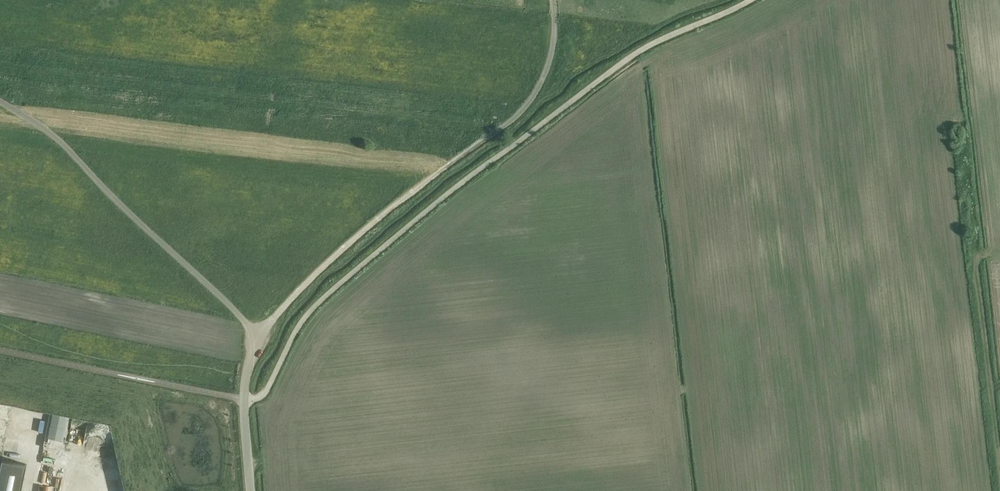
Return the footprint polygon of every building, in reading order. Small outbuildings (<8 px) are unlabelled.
[(27,464),(2,459),(0,469),(0,490),(21,490),(27,464)]
